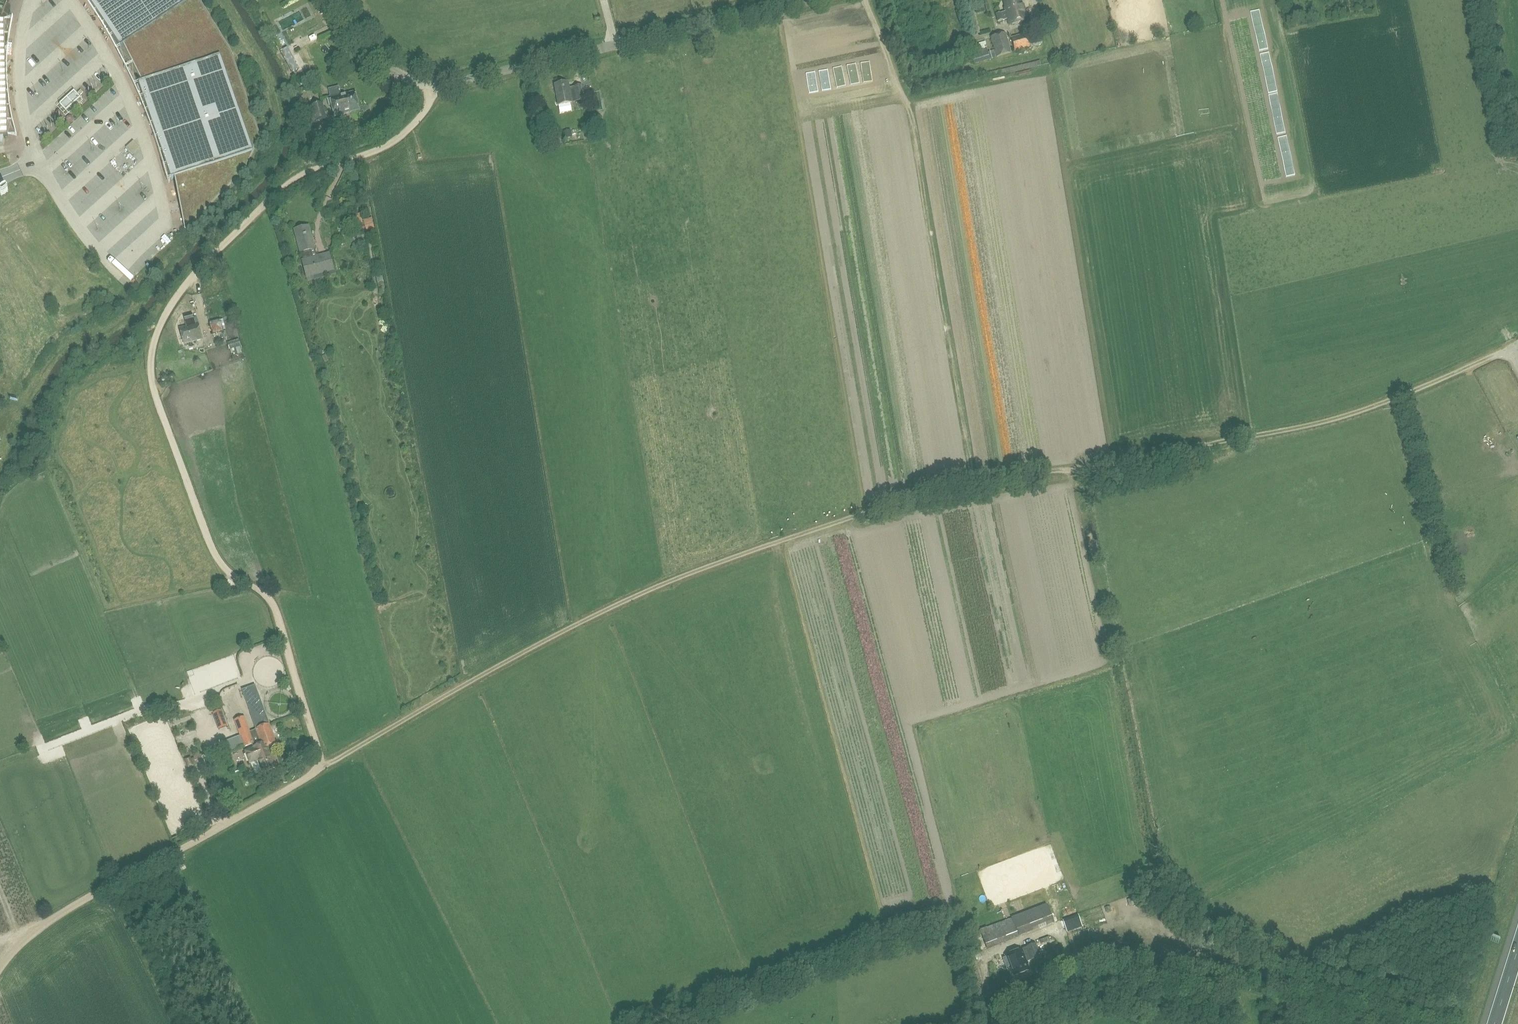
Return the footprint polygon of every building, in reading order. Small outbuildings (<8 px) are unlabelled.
[(88,1),(96,13),(97,12),(113,35),(112,36),(120,48),(123,46),(190,0),(90,0),(88,1)] [(123,46),(142,83),(138,84),(145,105),(146,104),(156,131),(155,132),(171,179),(174,178),(185,230),(244,170),(260,137),(231,52),(200,0),(190,0),(123,46)] [(1009,25),(1027,20),(1023,5),(1022,5),(1021,0),(1010,0),(1004,1),(1006,10),(1005,10),(1006,11),(995,14),(997,22),(1008,19),(1009,25)] [(1005,32),(990,37),(996,57),(1011,52),(1005,32)] [(1026,34),(1011,38),(1015,52),(1030,47),(1026,34)] [(299,68),(287,47),(280,51),(292,72),(299,68)] [(990,59),(987,47),(971,52),(975,63),(990,59)] [(572,102),(576,101),(573,87),(569,88),(568,82),(555,84),(558,105),(572,102)] [(576,101),(584,99),(582,85),(573,86),(573,87),(576,101)] [(347,113),(347,112),(359,109),(355,92),(343,95),(342,94),(341,94),(340,90),(329,93),(330,97),(329,97),(334,116),(347,113)] [(81,98),(74,91),(59,104),(66,112),(81,98)] [(302,108),(306,123),(326,118),(322,103),(302,108)] [(332,143),(341,141),(338,127),(329,129),(332,143)] [(369,227),(378,224),(373,212),(365,216),(369,227)] [(294,229),(300,252),(303,251),(305,259),(302,260),(306,277),(334,269),(329,252),(312,257),(310,249),(315,248),(309,226),(294,229)] [(187,326),(179,328),(184,344),(203,338),(198,323),(195,324),(193,313),(184,315),(187,326)] [(215,318),(217,328),(226,327),(225,317),(215,318)] [(265,698),(259,680),(244,685),(242,678),(224,684),(229,700),(250,693),(252,701),(265,698)] [(244,717),(234,721),(245,748),(255,744),(244,717)] [(261,744),(244,750),(249,764),(258,760),(262,772),(275,767),(271,756),(272,755),(269,746),(276,743),(269,724),(256,728),(261,744)] [(1018,935),(1053,922),(1046,904),(1011,917),(1012,918),(980,930),(987,948),(1005,941),(1006,942),(1019,937),(1018,935)] [(1079,920),(1077,914),(1062,919),(1067,932),(1082,927),(1079,920)] [(1027,961),(1040,956),(1035,944),(1022,949),(1027,961)] [(1014,975),(1029,970),(1027,963),(1028,963),(1027,961),(1022,949),(1005,955),(1010,968),(1011,967),(1014,975)]
